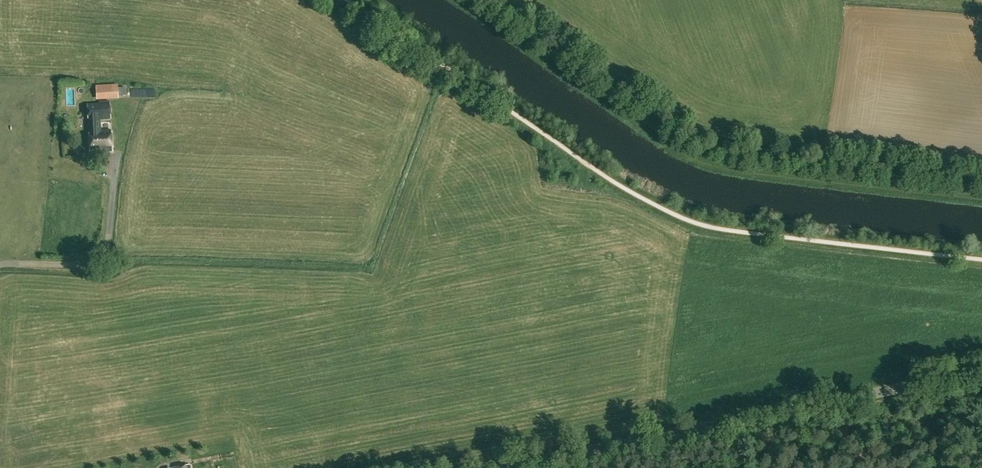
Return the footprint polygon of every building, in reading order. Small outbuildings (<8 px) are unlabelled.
[(118,98),(118,84),(96,85),(97,99),(118,98)] [(88,131),(90,152),(113,151),(111,130),(102,130),(102,117),(110,117),(109,102),(87,103),(89,131),(88,131)] [(179,455),(179,463),(188,462),(187,454),(179,455)] [(165,466),(173,464),(171,457),(163,459),(165,466)]
